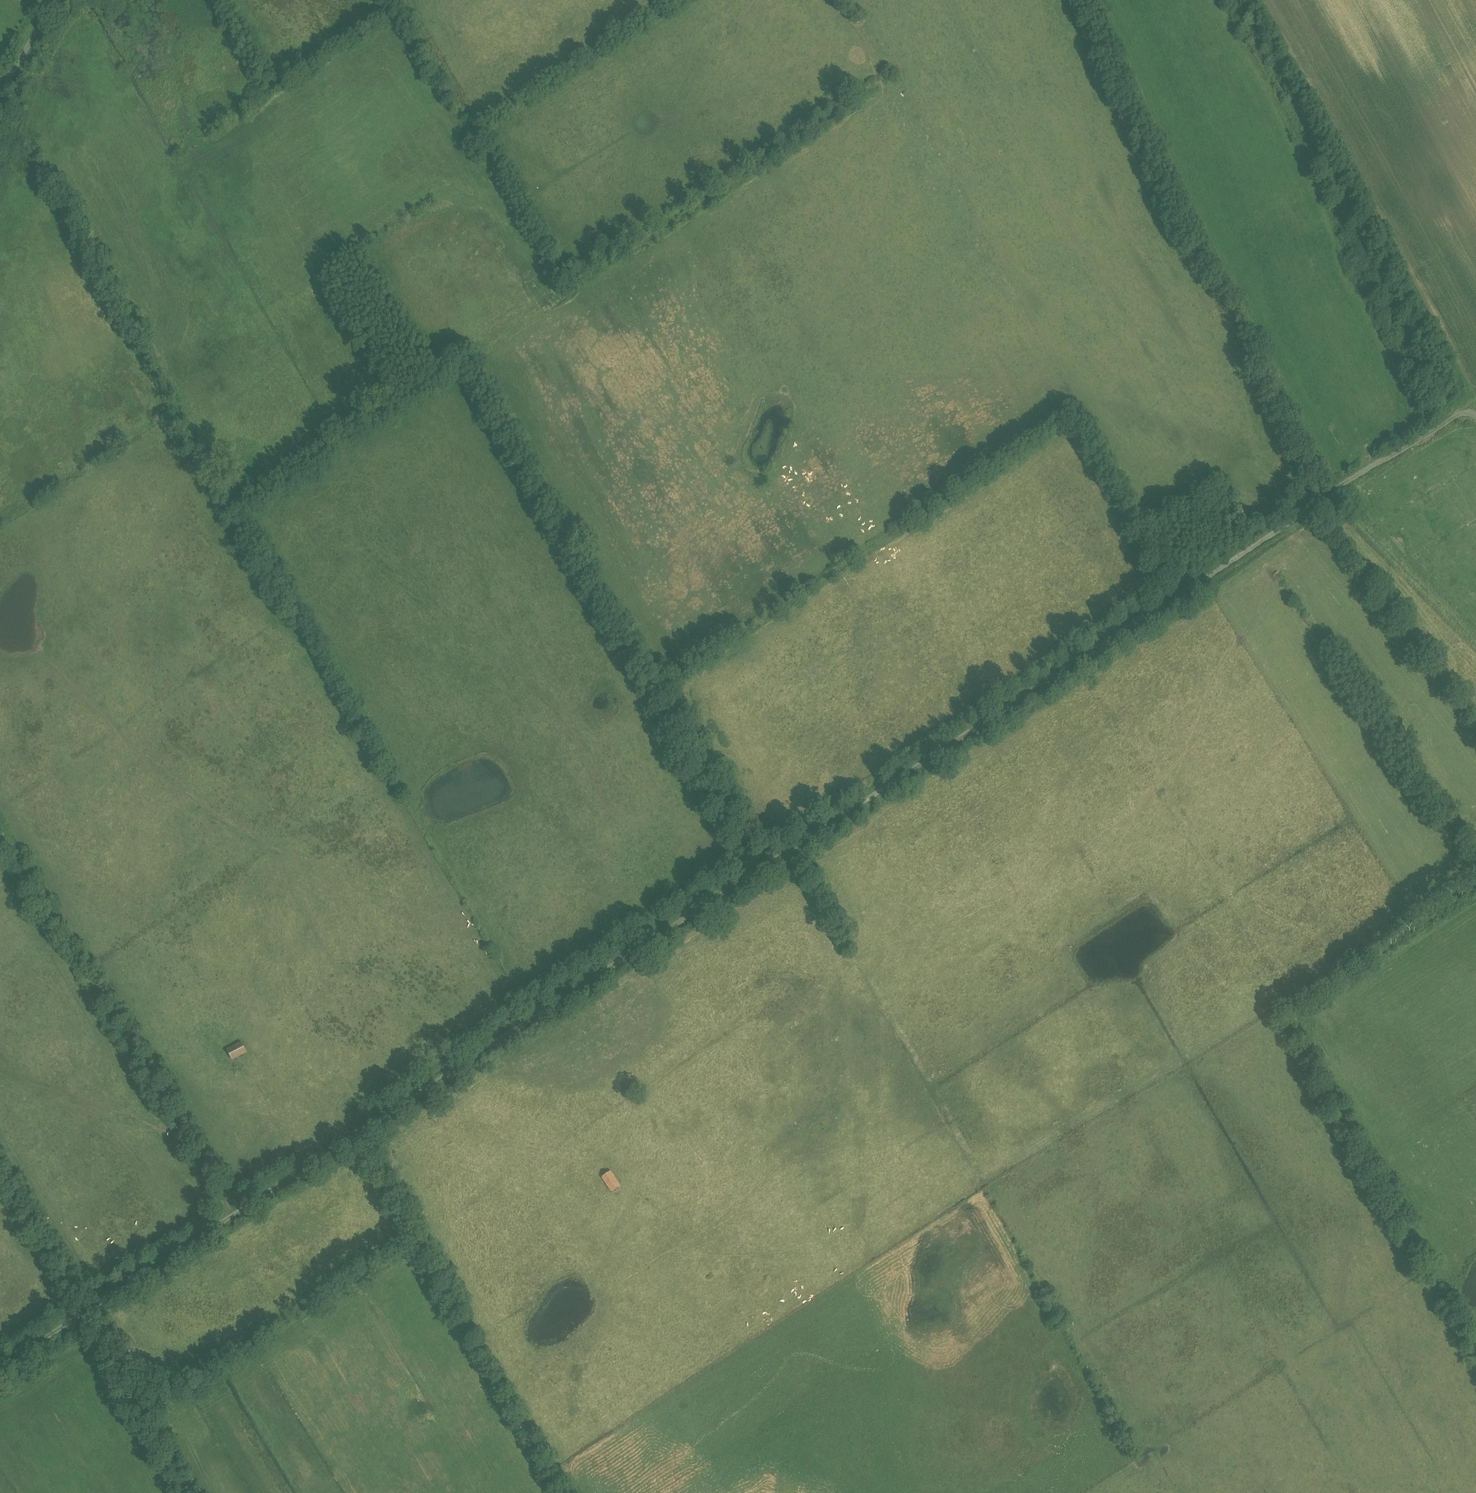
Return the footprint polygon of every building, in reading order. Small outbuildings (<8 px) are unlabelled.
[(246,1051),(241,1041),(227,1047),(231,1058),(246,1051)] [(620,1186),(610,1171),(602,1176),(612,1191),(620,1186)]
